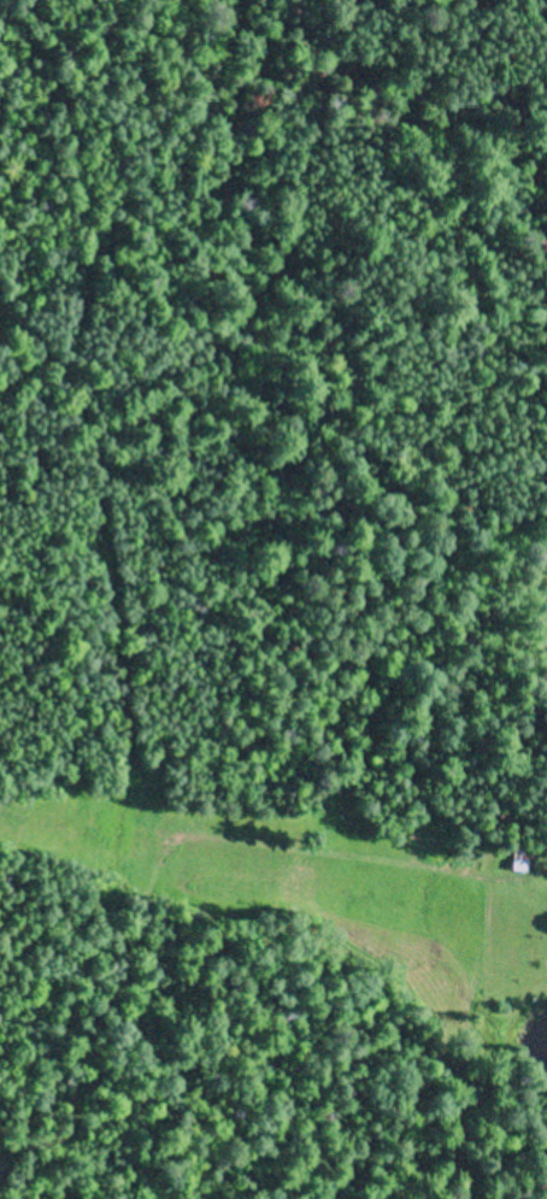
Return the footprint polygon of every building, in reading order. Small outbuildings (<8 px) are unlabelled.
[(527,870),(512,868),(516,846),(530,847),(527,870)]
